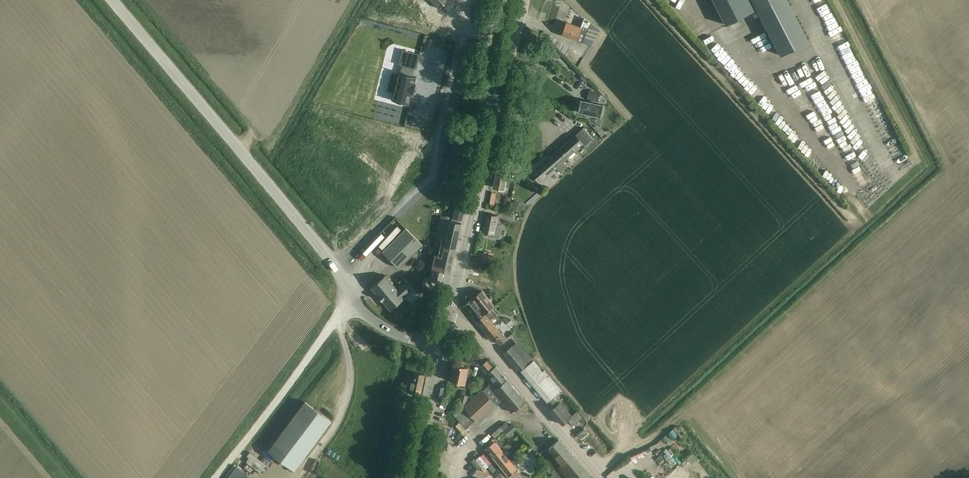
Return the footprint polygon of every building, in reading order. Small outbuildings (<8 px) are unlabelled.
[(447,0),(431,0),(439,8),(447,0)] [(725,25),(757,9),(752,0),(713,0),(725,25)] [(757,9),(780,55),(809,41),(788,0),(752,0),(757,9)] [(600,30),(584,18),(581,28),(566,22),(561,35),(591,45),(600,30)] [(543,31),(540,39),(556,46),(565,55),(570,48),(568,46),(551,35),(543,31)] [(391,73),(387,90),(394,92),(392,100),(391,99),(391,100),(409,105),(409,104),(411,93),(413,94),(415,84),(414,84),(415,77),(416,77),(412,76),(414,68),(416,68),(419,54),(402,50),(399,64),(402,65),(400,73),(398,72),(398,73),(398,75),(391,73)] [(583,74),(580,77),(586,82),(588,79),(583,74)] [(600,93),(589,90),(587,99),(598,102),(600,93)] [(580,100),(578,111),(601,116),(601,114),(602,107),(603,105),(580,100)] [(555,153),(563,161),(576,149),(583,144),(585,146),(578,151),(582,156),(597,143),(584,127),(555,153)] [(532,173),(528,177),(538,187),(541,184),(540,182),(556,167),(548,159),(532,173)] [(497,169),(493,187),(504,189),(505,184),(509,185),(511,177),(507,177),(508,171),(497,169)] [(505,196),(503,206),(509,207),(509,206),(511,197),(505,196)] [(510,208),(520,213),(523,206),(524,204),(514,199),(511,207),(510,208)] [(462,220),(465,205),(456,203),(453,218),(462,220)] [(487,236),(499,239),(502,225),(496,224),(498,215),(486,214),(482,231),(488,232),(487,236)] [(441,245),(440,250),(439,255),(435,254),(429,279),(445,283),(447,272),(450,273),(462,224),(449,221),(449,220),(447,220),(447,217),(440,216),(435,238),(445,241),(444,246),(441,245)] [(405,227),(381,251),(397,268),(422,244),(405,227)] [(371,287),(380,298),(390,309),(405,296),(411,291),(405,283),(397,289),(385,275),(371,287)] [(507,338),(506,337),(502,332),(501,333),(490,319),(497,314),(493,309),(486,314),(485,313),(494,305),(482,290),(473,297),(466,295),(464,304),(463,305),(492,340),(495,338),(499,344),(507,338)] [(512,344),(503,353),(518,371),(528,364),(512,344)] [(542,371),(533,360),(520,371),(552,408),(550,410),(563,424),(568,420),(573,425),(583,417),(577,411),(572,415),(561,401),(558,403),(553,397),(561,390),(544,369),(542,371)] [(464,406),(454,415),(460,421),(455,425),(464,434),(468,430),(466,429),(476,420),(478,423),(497,406),(505,415),(510,411),(511,412),(525,399),(508,379),(507,380),(495,366),(494,368),(487,361),(481,366),(493,380),(482,390),(482,389),(466,405),(465,406),(464,406)] [(464,384),(468,367),(454,363),(450,381),(464,384)] [(407,376),(405,382),(411,383),(409,393),(420,395),(425,374),(414,372),(413,377),(407,376)] [(294,469),(308,451),(331,420),(305,401),(269,450),(294,469)] [(505,422),(491,434),(495,438),(509,426),(505,422)] [(582,438),(588,432),(584,428),(578,433),(582,438)] [(548,448),(562,464),(558,468),(567,477),(591,477),(593,476),(559,438),(558,438),(548,448)] [(500,465),(508,458),(495,442),(487,448),(500,465)] [(642,450),(630,455),(631,460),(644,454),(642,450)] [(478,462),(475,465),(480,473),(488,466),(491,463),(483,454),(480,457),(479,456),(476,459),(478,462)] [(500,465),(508,475),(508,476),(510,477),(517,477),(521,475),(508,458),(500,465)] [(633,462),(629,466),(638,476),(642,472),(633,462)] [(236,466),(228,477),(252,477),(236,466)]
